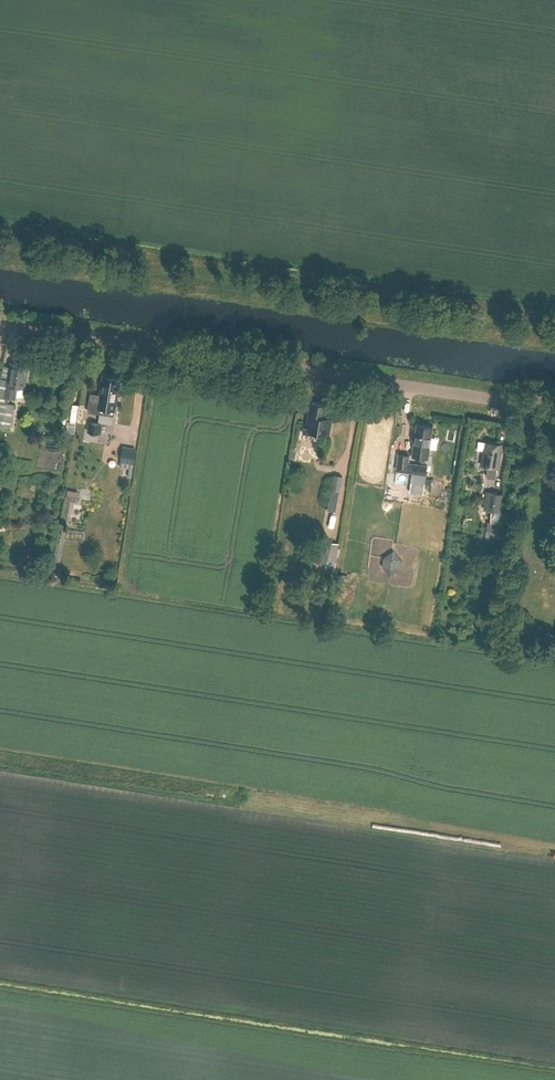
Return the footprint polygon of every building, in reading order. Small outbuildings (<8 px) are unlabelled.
[(24,387),(26,374),(24,374),(26,364),(11,361),(8,379),(0,377),(0,427),(10,428),(14,404),(7,403),(8,396),(15,398),(17,386),(24,387)] [(119,387),(116,386),(117,377),(104,375),(101,394),(92,392),(89,411),(106,414),(107,408),(116,409),(119,387)] [(321,436),(321,433),(329,434),(332,418),(325,417),(327,404),(311,402),(307,426),(305,426),(303,434),(321,436)] [(79,405),(73,404),(70,421),(76,422),(79,405)] [(101,434),(103,423),(89,421),(88,431),(101,434)] [(417,423),(412,456),(428,458),(433,425),(417,423)] [(498,467),(499,467),(500,456),(499,456),(500,444),(487,442),(486,450),(485,450),(483,465),(489,466),(487,476),(497,478),(498,467)] [(132,468),(136,448),(122,446),(119,466),(132,468)] [(435,467),(414,464),(412,481),(424,483),(426,474),(433,475),(435,467)] [(77,502),(79,492),(68,490),(66,500),(77,502)] [(500,511),(503,494),(492,492),(489,510),(500,511)] [(494,538),(497,523),(488,522),(486,537),(494,538)] [(337,543),(325,540),(320,558),(332,561),(337,543)] [(394,550),(389,554),(384,558),(382,566),(390,577),(400,569),(401,560),(398,555),(394,550)]
